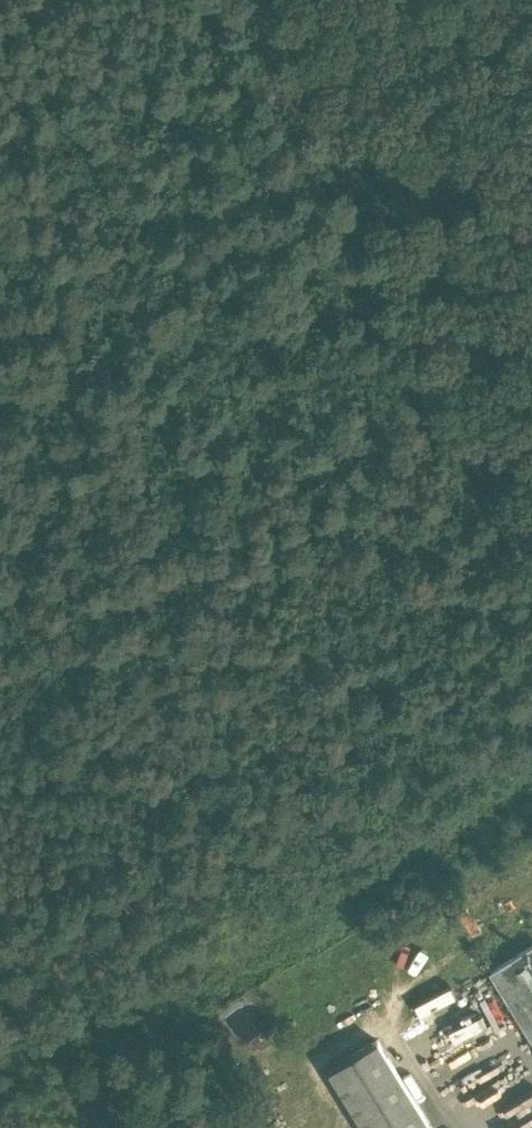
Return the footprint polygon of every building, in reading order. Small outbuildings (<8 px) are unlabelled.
[(490,969),(531,1037),(531,943),(490,969)] [(377,1039),(329,1069),(365,1127),(432,1127),(377,1039)]
